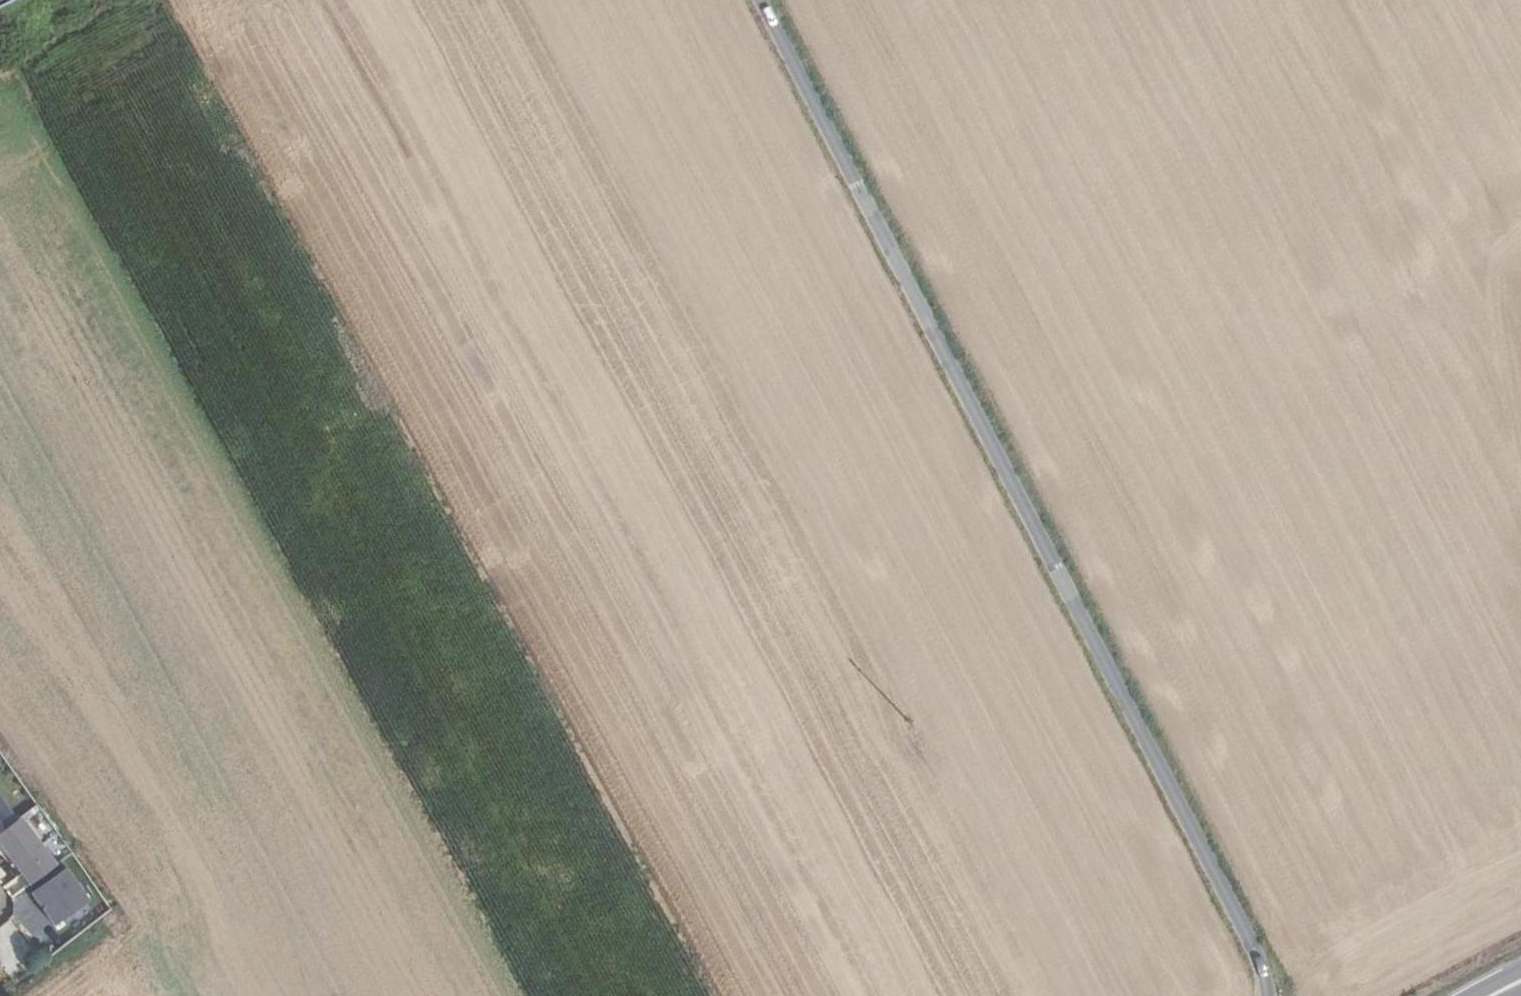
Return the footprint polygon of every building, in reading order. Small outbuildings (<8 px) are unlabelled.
[(0,798),(0,830),(16,818),(0,798)] [(22,878),(47,860),(16,818),(0,830),(0,849),(22,878)] [(27,891),(52,926),(89,900),(64,865),(27,891)] [(24,922),(0,890),(0,939),(24,922)]
